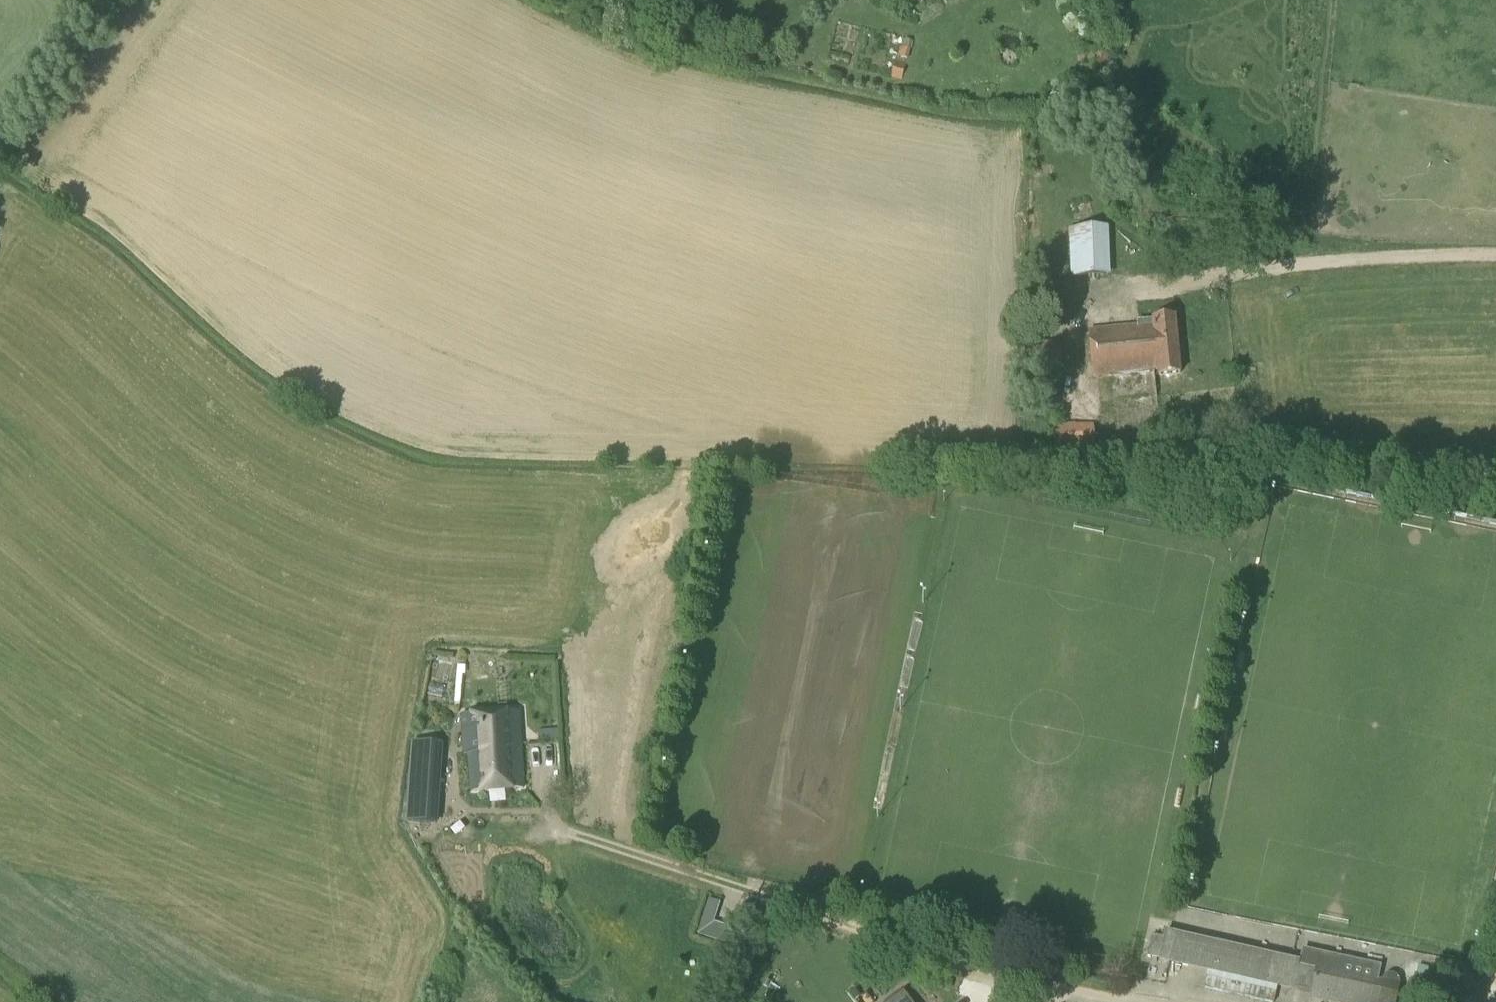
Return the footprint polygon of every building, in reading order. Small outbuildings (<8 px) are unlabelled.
[(1119,30),(1118,45),(1130,46),(1131,31),(1119,30)] [(1071,278),(1111,276),(1108,228),(1069,229),(1071,278)] [(1162,432),(1156,377),(1182,374),(1176,318),(1138,322),(1138,325),(1089,330),(1094,379),(1111,377),(1117,437),(1162,432)] [(1055,454),(1096,452),(1095,424),(1053,427),(1055,454)] [(523,753),(520,712),(459,716),(461,745),(467,745),(470,793),(524,789),(522,753),(523,753)] [(443,760),(411,757),(406,822),(439,824),(443,760)] [(714,923),(696,937),(732,948),(738,930),(714,923)] [(1377,972),(1374,966),(1341,959),(1336,963),(1276,950),(1274,959),(1170,937),(1171,931),(1161,929),(1149,983),(1287,1001),(1309,1001),(1310,997),(1332,1001),(1393,1001),(1396,985),(1394,984),(1395,980),(1393,976),(1389,974),(1385,974),(1382,977),(1380,982),(1375,981),(1377,972)] [(877,1001),(904,1001),(893,989),(877,1001)]
